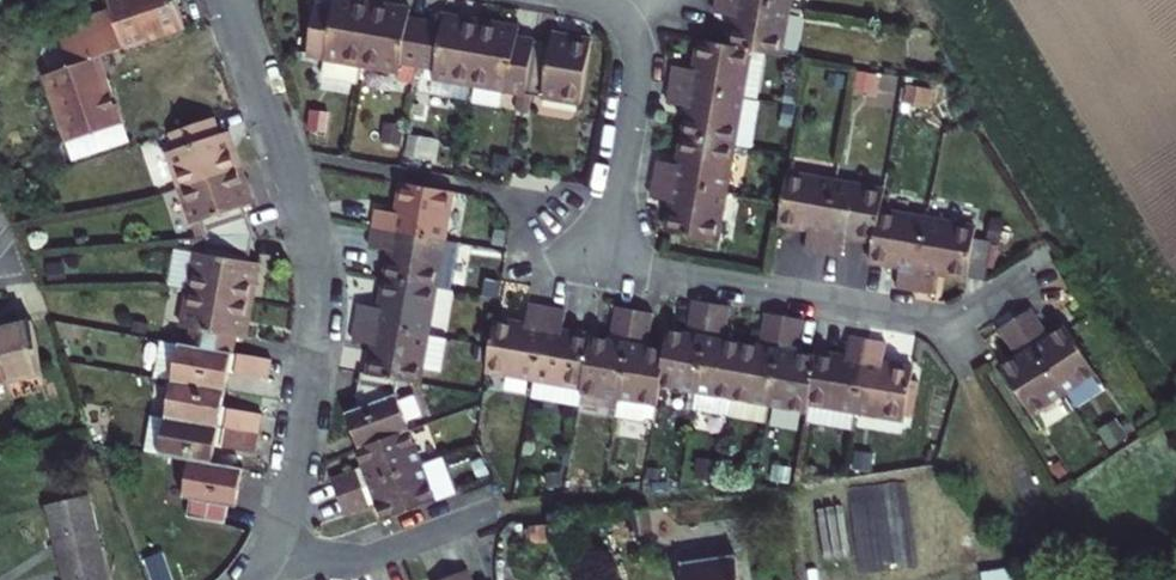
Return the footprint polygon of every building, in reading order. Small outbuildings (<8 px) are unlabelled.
[(176,0),(106,0),(110,11),(77,23),(80,35),(60,41),(68,67),(47,74),(70,141),(119,125),(97,57),(186,27),(176,0)] [(360,67),(372,1),(366,0),(332,0),(331,5),(315,2),(305,58),(360,67)] [(740,0),(715,0),(713,15),(738,19),(734,48),(747,50),(779,55),(787,8),(740,0)] [(400,63),(416,66),(424,22),(408,19),(410,8),(372,1),(360,67),(398,74),(400,63)] [(424,22),(416,66),(432,69),(427,98),(466,104),(469,87),(480,20),(442,14),(440,24),(424,22)] [(519,28),(480,20),(469,87),(523,96),(533,41),(517,38),(519,28)] [(533,41),(523,96),(577,106),(589,40),(550,33),(549,44),(533,41)] [(669,85),(739,98),(747,50),(734,48),(708,43),(697,41),(692,70),(672,67),(669,85)] [(416,66),(412,95),(427,98),(432,69),(416,66)] [(681,137),(732,145),(739,98),(669,85),(666,105),(686,108),(681,137)] [(179,189),(240,168),(228,133),(218,135),(212,118),(170,133),(176,151),(166,154),(179,189)] [(732,145),(681,137),(676,165),(656,162),(653,180),(724,193),(732,145)] [(253,204),(240,168),(179,189),(192,226),(198,224),(203,239),(249,235),(240,209),(253,204)] [(803,252),(822,255),(834,184),(785,176),(781,202),(776,227),(806,231),(803,252)] [(724,193),(653,180),(651,199),(670,202),(665,233),(716,241),(724,193)] [(368,228),(441,241),(448,192),(396,183),(391,212),(371,209),(368,228)] [(873,243),(878,211),(882,192),(834,184),(822,255),(840,258),(843,238),(873,243)] [(926,219),(878,211),(873,243),(869,263),(899,268),(896,286),(914,290),(926,219)] [(926,219),(914,290),(933,292),(937,273),(966,278),(972,238),(974,227),(926,219)] [(456,244),(441,241),(368,228),(365,246),(386,249),(381,279),(433,288),(449,291),(456,244)] [(186,290),(251,301),(257,264),(244,262),(249,235),(203,239),(201,255),(192,253),(186,290)] [(972,238),(966,278),(984,280),(990,242),(972,238)] [(186,290),(192,253),(178,251),(172,288),(186,290)] [(353,323),(426,336),(433,288),(381,279),(377,308),(356,305),(353,323)] [(251,301),(186,290),(180,329),(190,331),(187,347),(231,354),(234,338),(245,339),(251,301)] [(658,386),(694,393),(710,304),(692,301),(686,334),(668,331),(664,351),(658,386)] [(731,399),(741,344),(722,340),(728,307),(710,304),(694,393),(691,411),(728,417),(731,399)] [(484,372),(533,381),(545,309),(528,306),(524,327),(493,322),(489,347),(484,372)] [(599,397),(617,400),(633,311),(614,308),(609,342),(590,338),(581,389),(578,408),(577,412),(596,414),(599,397)] [(581,389),(590,338),(561,333),(565,312),(545,309),(533,381),(581,389)] [(658,386),(664,351),(646,347),(652,315),(633,311),(617,400),(614,418),(642,422),(647,419),(652,420),(654,407),(658,386)] [(731,399),(767,406),(783,317),(764,313),(759,347),(741,344),(731,399)] [(805,404),(814,357),(796,354),(801,320),(783,317),(767,406),(804,413),(805,404)] [(1035,318),(1020,328),(1068,404),(1100,383),(1070,335),(1054,345),(1035,318)] [(0,327),(0,333),(11,381),(46,373),(34,320),(0,327)] [(366,375),(397,380),(418,384),(426,336),(353,323),(350,342),(371,345),(366,375)] [(1068,404),(1020,328),(1004,338),(1021,366),(1005,377),(1036,425),(1068,404)] [(0,333),(0,383),(11,381),(0,333)] [(805,404),(853,413),(866,341),(848,338),(845,359),(814,353),(814,357),(805,404)] [(866,341),(853,413),(901,421),(910,370),(881,365),(884,345),(866,341)] [(228,373),(231,354),(187,347),(160,342),(153,379),(171,381),(225,391),(228,373)] [(268,380),(271,361),(231,354),(228,373),(268,380)] [(50,390),(46,373),(11,381),(15,399),(50,390)] [(356,450),(408,431),(394,394),(397,380),(366,375),(359,373),(353,411),(343,414),(356,450)] [(225,391),(171,381),(165,418),(259,435),(262,414),(223,407),(225,391)] [(578,408),(581,389),(533,381),(530,400),(578,408)] [(599,397),(596,414),(614,418),(617,400),(599,397)] [(767,406),(731,399),(728,417),(765,423),(767,406)] [(165,418),(150,416),(144,452),(159,455),(165,418)] [(257,453),(259,435),(165,418),(159,455),(191,461),(213,465),(217,447),(257,453)] [(335,497),(421,465),(408,431),(356,450),(354,451),(360,467),(328,479),(335,497)] [(421,465),(434,501),(453,494),(439,459),(421,465)] [(238,508),(245,470),(213,465),(191,461),(185,500),(193,501),(190,518),(228,525),(231,507),(238,508)] [(434,501),(421,465),(335,497),(342,516),(374,503),(380,519),(434,501)] [(914,566),(903,480),(847,487),(858,573),(914,566)] [(100,550),(86,494),(46,504),(55,544),(57,551),(59,561),(62,572),(64,579),(107,579),(100,550)] [(702,522),(684,524),(686,546),(706,543),(702,522)] [(980,567),(982,579),(1011,579),(1000,524),(958,533),(966,569),(980,567)] [(146,559),(152,579),(171,579),(164,554),(146,559)] [(447,575),(449,579),(469,579),(465,568),(447,575)] [(734,574),(735,579),(791,579),(789,569),(734,574)]
